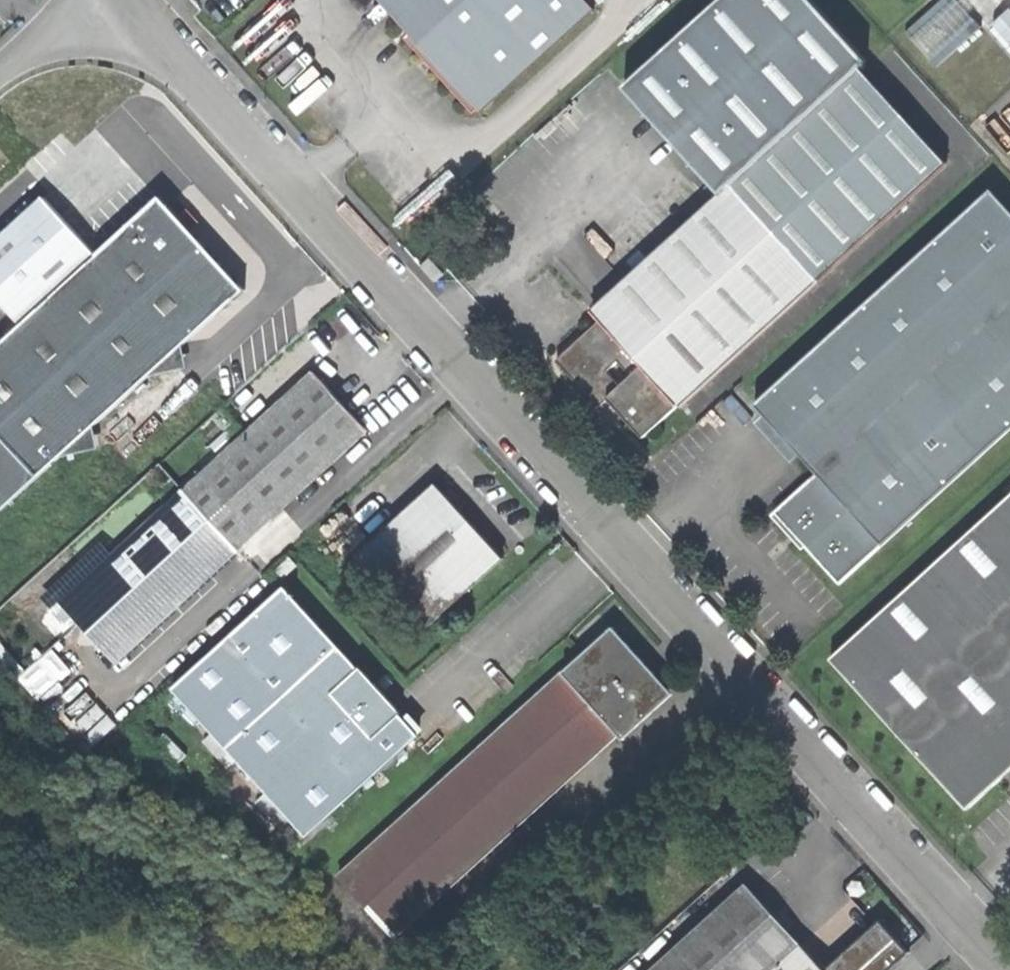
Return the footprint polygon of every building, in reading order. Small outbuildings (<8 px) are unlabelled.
[(580,0),(375,0),(409,38),(404,42),(417,56),(472,117),(477,113),(480,116),(591,13),(580,0)] [(623,89),(720,195),(861,67),(867,61),(811,0),(721,0),(623,89)] [(909,29),(939,64),(984,24),(963,0),(942,0),(909,29)] [(998,21),(1009,36),(1009,11),(998,21)] [(947,162),(861,67),(720,195),(592,311),(600,321),(557,360),(583,389),(600,407),(609,399),(643,437),(818,278),(818,279),(947,162)] [(992,189),(755,404),(818,473),(775,512),(841,584),(1009,430),(1009,209),(992,189)] [(22,325),(98,256),(43,198),(0,238),(0,301),(22,325)] [(243,290),(194,235),(178,218),(161,199),(98,256),(22,325),(0,345),(0,512),(59,459),(98,449),(94,426),(149,375),(188,367),(182,346),(243,290)] [(178,218),(194,235),(204,226),(195,216),(188,209),(178,218)] [(430,258),(421,266),(435,282),(444,274),(430,258)] [(117,661),(368,432),(342,403),(314,373),(62,602),(91,633),(117,661)] [(423,631),(503,558),(466,517),(435,484),(355,557),(423,631)] [(965,811),(1009,771),(1009,497),(828,661),(902,742),(965,811)] [(81,582),(118,551),(111,542),(74,573),(81,582)] [(290,555),(276,568),(284,576),(298,563),(290,555)] [(380,693),(285,588),(173,689),(214,734),(204,743),(221,761),(230,752),(277,804),(268,812),(282,827),(291,819),(307,837),(419,735),(380,693)] [(672,697),(672,693),(643,661),(614,629),(339,876),(394,938),(618,736),(623,741),(672,697)] [(797,939),(748,885),(655,969),(826,969),(797,939)] [(780,902),(770,891),(763,897),(773,908),(780,902)] [(909,953),(881,923),(828,969),(889,969),(909,953)]
